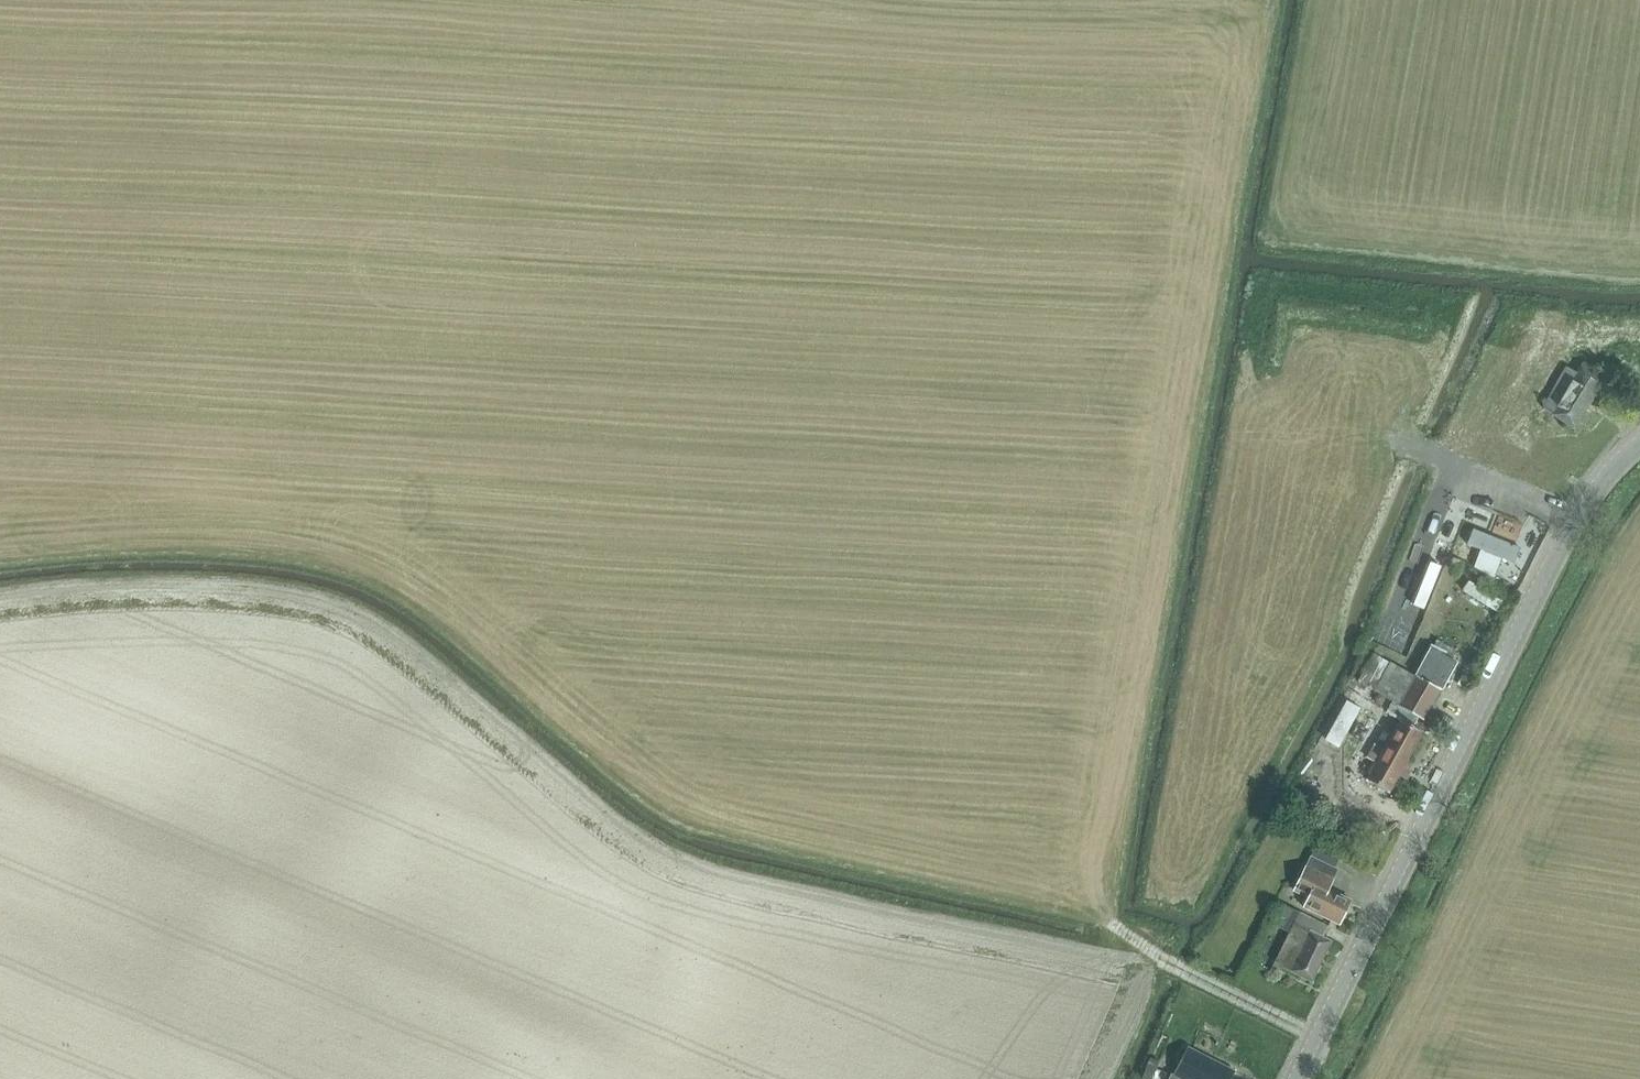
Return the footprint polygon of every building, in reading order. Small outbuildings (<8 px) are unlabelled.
[(1608,376),(1608,377),(1618,392),(1639,375),(1639,361),(1638,358),(1620,332),(1589,357),(1608,376)] [(1608,377),(1583,361),(1575,373),(1567,368),(1558,381),(1559,381),(1543,409),(1552,415),(1574,428),(1594,395),(1596,396),(1608,377)] [(1520,548),(1472,530),(1467,545),(1514,563),(1520,548)] [(1367,781),(1388,792),(1398,775),(1405,779),(1410,770),(1403,766),(1422,733),(1413,728),(1419,717),(1422,719),(1439,691),(1402,670),(1386,698),(1392,701),(1385,713),(1400,721),(1384,750),(1375,745),(1367,758),(1376,764),(1367,781)] [(1339,925),(1350,901),(1328,890),(1337,870),(1310,857),(1294,891),(1308,898),(1303,907),(1339,925)] [(1270,926),(1287,935),(1274,963),(1311,982),(1331,941),(1322,937),(1327,927),(1281,903),(1270,926)] [(1233,1071),(1185,1047),(1172,1074),(1183,1078),(1229,1078),(1233,1071)]
